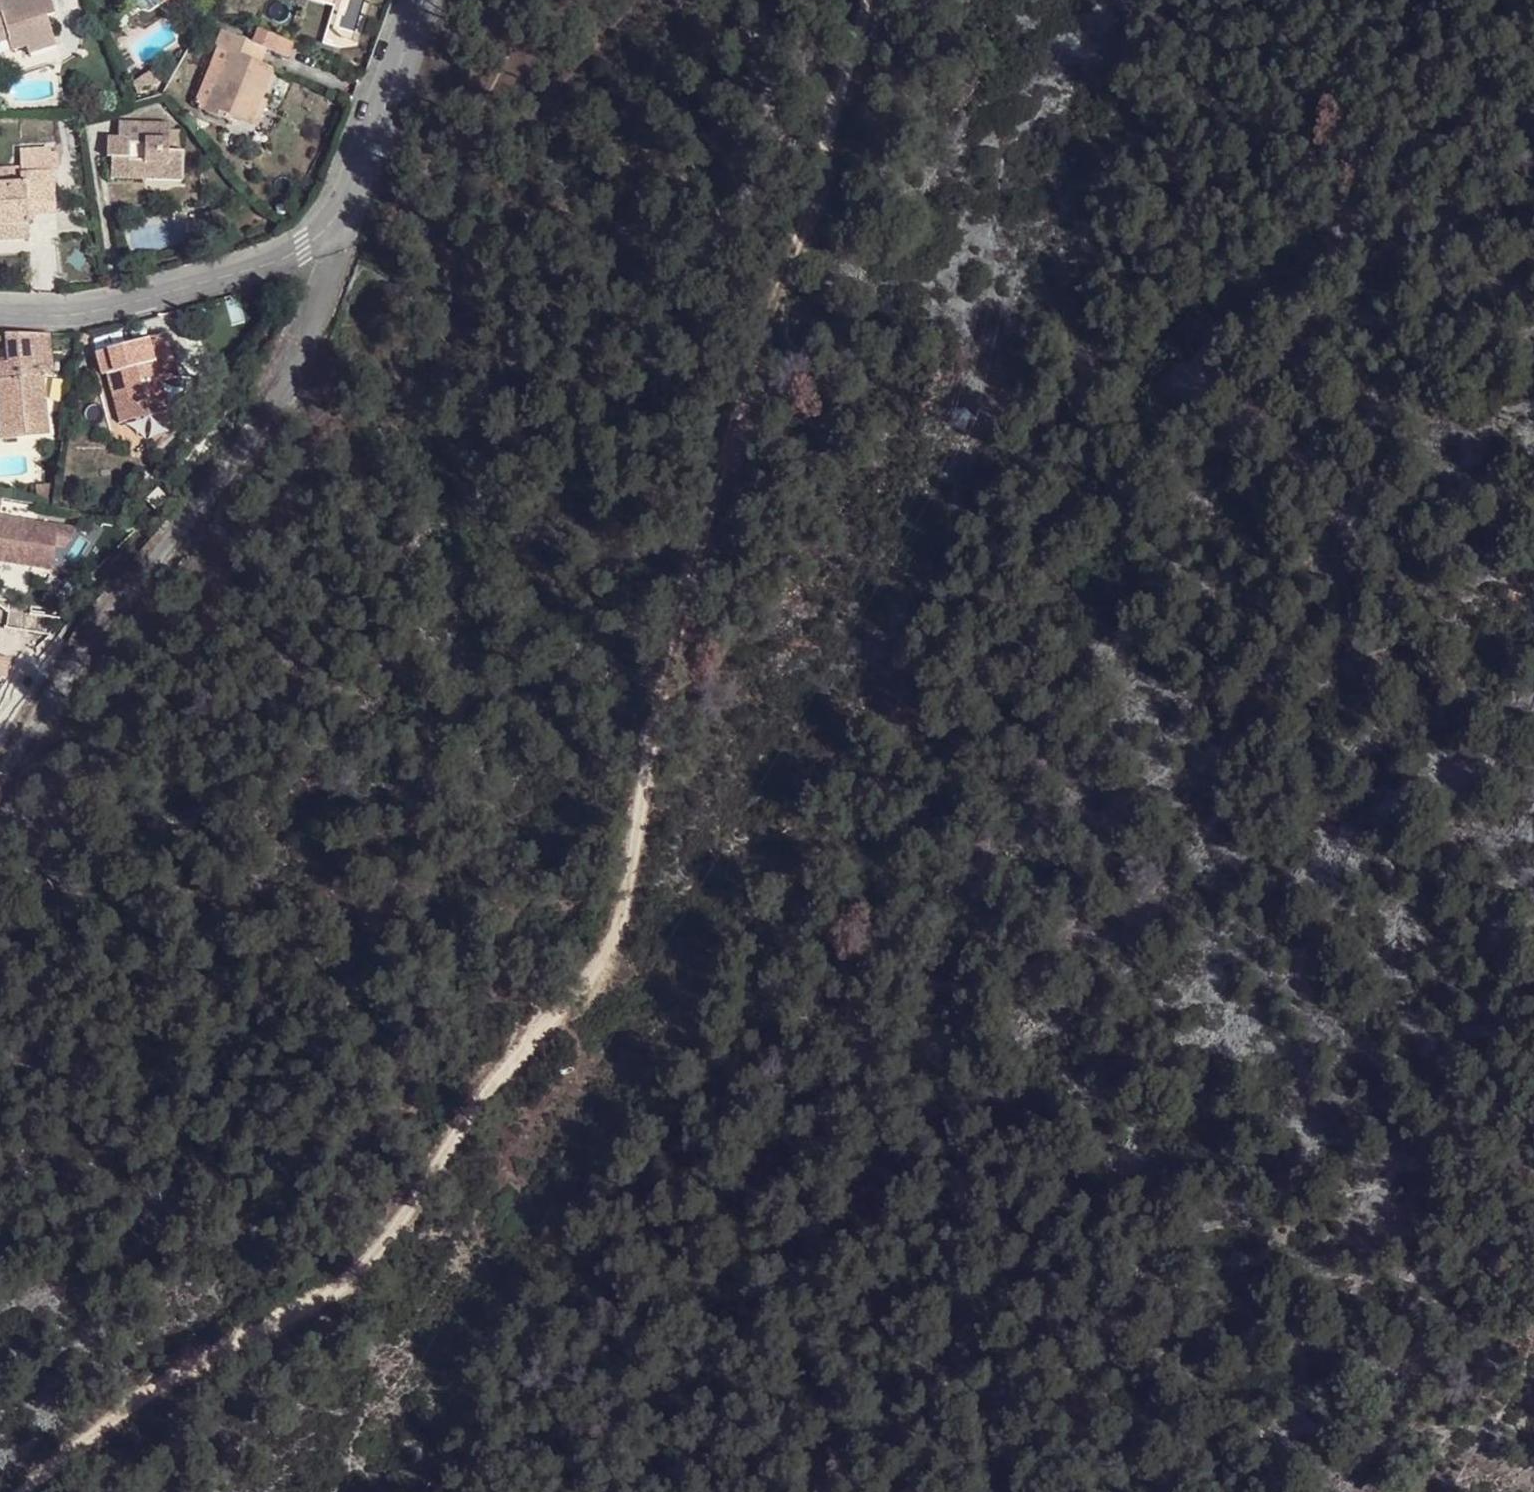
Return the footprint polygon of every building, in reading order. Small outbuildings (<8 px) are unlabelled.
[(11,43),(12,48),(52,37),(45,14),(54,10),(50,0),(0,0),(0,46),(11,43)] [(237,55),(238,38),(218,33),(199,105),(225,112),(243,117),(252,85),(258,61),(248,58),(237,55)] [(52,37),(12,48),(15,58),(55,46),(52,37)] [(252,41),(238,38),(237,55),(248,58),(252,41)] [(259,86),(252,85),(243,117),(249,119),(259,86)] [(223,119),(225,112),(199,105),(197,112),(223,119)] [(140,178),(177,180),(177,168),(177,156),(164,155),(164,129),(136,128),(136,145),(103,144),(102,160),(106,161),(104,182),(139,184),(140,178)] [(17,165),(16,179),(50,177),(49,162),(17,165)] [(16,179),(17,187),(0,189),(0,245),(4,244),(28,243),(26,212),(52,211),(50,177),(16,179)] [(177,190),(177,180),(140,178),(139,184),(139,189),(177,190)] [(0,447),(43,446),(41,386),(51,386),(46,339),(9,339),(10,354),(10,369),(0,370),(0,446),(0,447)] [(147,406),(152,419),(170,414),(159,373),(178,369),(169,339),(135,349),(100,358),(106,383),(111,381),(120,378),(126,411),(147,406)] [(121,427),(152,419),(147,406),(126,411),(120,378),(111,381),(121,427)] [(10,531),(8,542),(0,540),(0,580),(1,580),(2,573),(61,584),(66,561),(74,563),(86,544),(69,541),(10,530),(11,525),(13,511),(0,509),(0,529),(10,531)] [(8,675),(13,654),(0,652),(0,674),(8,675)]
